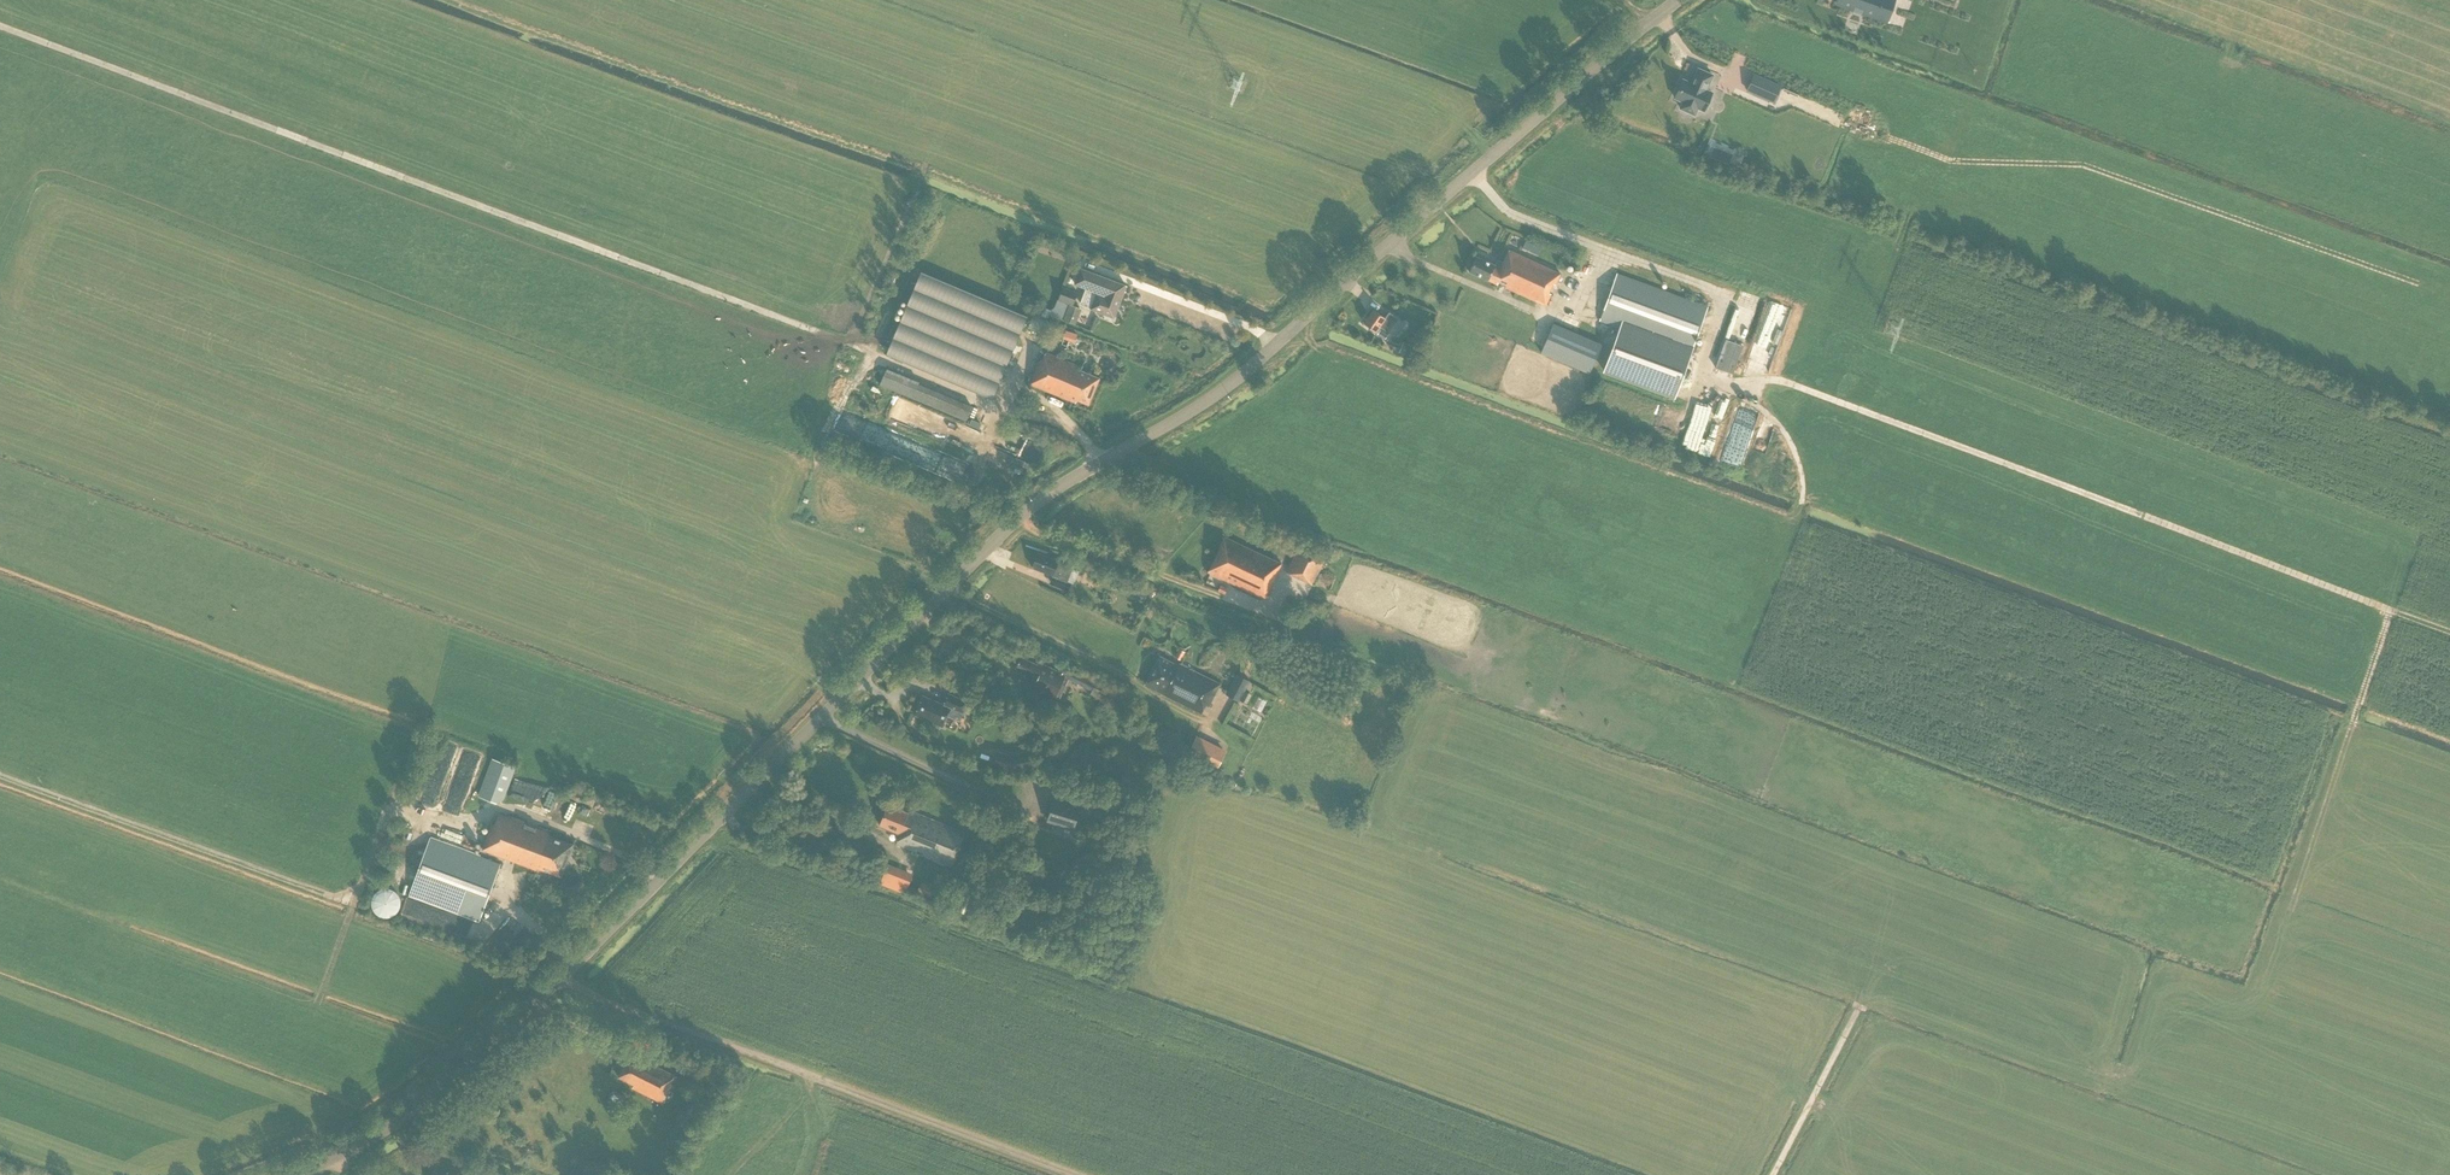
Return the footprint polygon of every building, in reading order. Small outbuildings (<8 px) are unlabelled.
[(1884,22),(1892,0),(1824,0),(1846,8),(1848,1),(1863,5),(1860,13),(1884,22)] [(1766,28),(1770,21),(1759,16),(1756,23),(1766,28)] [(1811,76),(1821,68),(1814,58),(1803,65),(1811,76)] [(1714,74),(1697,67),(1691,82),(1682,78),(1674,99),(1681,102),(1678,109),(1695,116),(1698,110),(1704,112),(1713,92),(1708,89),(1714,74)] [(1774,103),(1781,85),(1754,73),(1746,90),(1774,103)] [(1719,160),(1723,150),(1713,146),(1709,156),(1719,160)] [(1538,254),(1540,248),(1525,241),(1522,247),(1538,254)] [(1555,285),(1560,273),(1509,250),(1504,262),(1497,259),(1495,264),(1476,256),(1469,271),(1488,280),(1489,278),(1498,282),(1499,281),(1506,284),(1505,287),(1546,305),(1551,293),(1549,292),(1553,284),(1555,285)] [(1115,317),(1126,285),(1081,268),(1075,284),(1087,288),(1081,304),(1092,308),(1115,317)] [(922,272),(887,354),(992,398),(1026,316),(922,272)] [(1674,398),(1691,353),(1707,307),(1617,274),(1600,320),(1619,327),(1603,372),(1674,398)] [(1078,292),(1064,287),(1059,300),(1057,299),(1055,307),(1051,310),(1040,305),(1036,314),(1061,323),(1063,320),(1074,324),(1078,315),(1068,312),(1071,304),(1073,305),(1078,292)] [(1747,290),(1735,334),(1748,338),(1760,293),(1747,290)] [(1384,340),(1389,332),(1399,319),(1387,310),(1383,316),(1374,309),(1364,323),(1375,331),(1374,333),(1384,340)] [(1573,330),(1577,320),(1565,315),(1561,324),(1573,330)] [(1590,374),(1603,345),(1553,323),(1540,352),(1590,374)] [(1715,369),(1732,376),(1743,347),(1725,341),(1715,369)] [(1404,342),(1400,353),(1415,359),(1419,348),(1404,342)] [(1089,404),(1099,378),(1081,370),(1082,367),(1046,352),(1042,362),(1039,361),(1034,374),(1031,373),(1028,380),(1031,381),(1030,384),(1076,403),(1077,399),(1089,404)] [(1838,379),(1840,368),(1832,366),(1829,377),(1838,379)] [(887,368),(880,384),(913,397),(966,420),(972,405),(919,383),(920,382),(887,368)] [(1865,393),(1869,383),(1859,380),(1856,391),(1865,393)] [(1625,399),(1635,401),(1638,388),(1615,382),(1614,388),(1610,387),(1609,389),(1627,394),(1625,399)] [(1653,393),(1650,401),(1656,404),(1669,410),(1672,402),(1653,393)] [(1714,396),(1699,440),(1714,446),(1730,402),(1714,396)] [(1737,432),(1751,436),(1756,417),(1743,413),(1737,432)] [(1225,536),(1208,572),(1265,599),(1266,597),(1268,598),(1269,595),(1267,594),(1282,563),(1225,536)] [(1327,555),(1300,543),(1287,572),(1313,584),(1320,568),(1328,572),(1333,561),(1326,557),(1327,555)] [(1073,567),(1070,566),(1058,562),(1059,560),(1038,552),(1032,567),(1053,575),(1053,576),(1055,576),(1052,583),(1068,590),(1071,582),(1069,582),(1070,578),(1069,578),(1073,567)] [(1242,600),(1244,594),(1228,587),(1227,588),(1221,585),(1218,590),(1225,593),(1242,600)] [(1185,652),(1179,649),(1175,657),(1181,660),(1185,652)] [(1123,695),(1103,685),(1104,683),(1069,666),(1065,674),(1040,663),(1039,665),(1021,657),(1016,667),(1019,669),(1018,672),(1033,679),(1029,687),(1054,699),(1064,677),(1092,690),(1090,695),(1096,699),(1099,693),(1119,704),(1123,695)] [(1209,706),(1220,683),(1180,664),(1179,666),(1160,657),(1146,684),(1164,694),(1164,695),(1201,713),(1206,704),(1209,706)] [(1239,701),(1250,681),(1237,674),(1227,694),(1239,701)] [(1252,694),(1245,690),(1240,700),(1247,703),(1252,694)] [(942,726),(950,708),(964,714),(969,702),(949,693),(944,704),(923,696),(915,714),(942,726)] [(1226,750),(1197,736),(1194,743),(1191,742),(1186,752),(1188,753),(1187,756),(1216,770),(1226,750)] [(502,804),(515,767),(492,759),(479,795),(502,804)] [(1054,801),(1048,820),(1073,828),(1079,809),(1089,812),(1092,802),(1075,796),(1072,806),(1054,801)] [(561,801),(556,808),(574,818),(578,811),(561,801)] [(965,839),(966,836),(964,835),(965,832),(910,810),(908,813),(888,805),(880,825),(901,834),(897,844),(951,866),(963,838),(965,839)] [(571,847),(572,845),(548,836),(549,833),(499,814),(495,825),(492,824),(484,845),(482,844),(480,848),(483,849),(483,850),(536,869),(537,866),(561,875),(562,872),(563,871),(565,867),(564,865),(568,854),(570,853),(571,849),(571,847)] [(479,921),(500,864),(430,838),(409,895),(479,921)] [(1038,847),(1036,838),(1025,840),(1026,849),(1038,847)] [(899,886),(907,864),(892,858),(883,880),(899,886)] [(935,887),(921,882),(917,892),(931,898),(935,887)] [(381,916),(386,917),(391,916),(395,914),(398,910),(400,905),(400,900),(398,896),(395,892),(391,890),(386,889),(381,890),(377,892),(374,896),(372,900),(372,905),(374,910),(377,913),(381,916)] [(670,1083),(674,1075),(644,1059),(643,1063),(629,1056),(618,1076),(634,1084),(632,1087),(663,1103),(672,1084),(670,1083)] [(457,1171),(458,1169),(451,1167),(450,1169),(439,1164),(434,1174),(466,1174),(457,1171)]
